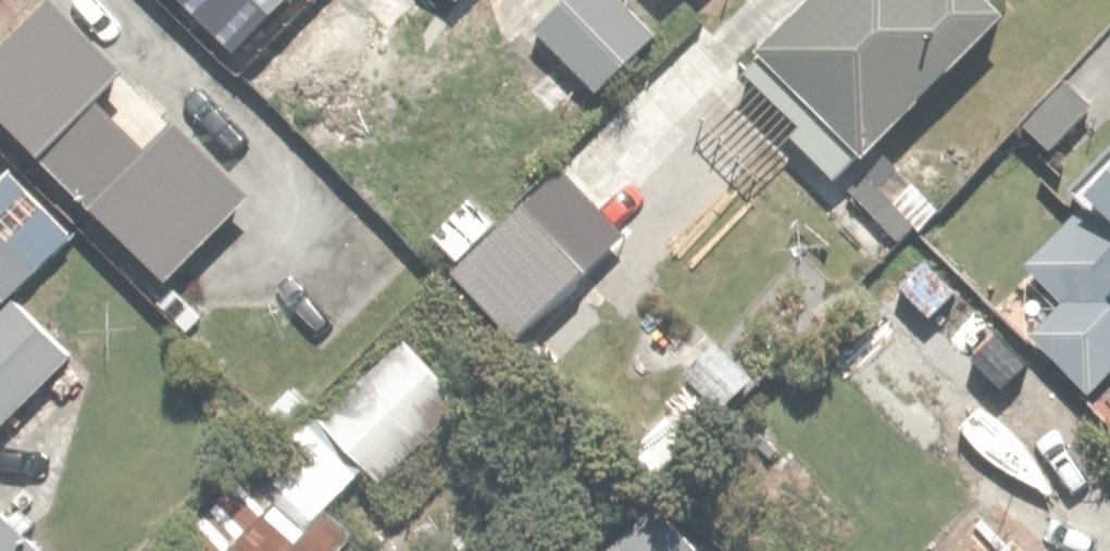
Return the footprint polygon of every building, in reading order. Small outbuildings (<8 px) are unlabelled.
[(240,69),(307,0),(169,0),(240,69)] [(632,0),(550,0),(537,12),(595,73),(651,21),(632,0)] [(762,35),(769,42),(745,65),(797,119),(790,126),(829,167),(1002,0),(1001,0),(798,0),(762,35)] [(1022,260),(1057,298),(1025,327),(1083,391),(1109,366),(1109,148),(1067,188),(1082,205),(1022,260)] [(510,202),(505,207),(445,265),(503,325),(568,262),(510,202)] [(5,445),(89,355),(13,285),(42,253),(0,214),(0,440),(5,445)] [(181,530),(203,550),(345,550),(368,527),(335,495),(364,466),(379,481),(472,386),(403,319),(317,408),(308,399),(181,530)] [(706,332),(676,364),(725,410),(755,378),(706,332)] [(683,387),(627,447),(651,470),(707,411),(683,387)] [(594,550),(698,550),(707,542),(657,490),(621,525),(594,550)] [(1023,508),(988,543),(961,517),(927,550),(1066,550),(1023,508)] [(0,509),(0,550),(43,550),(0,509)]
